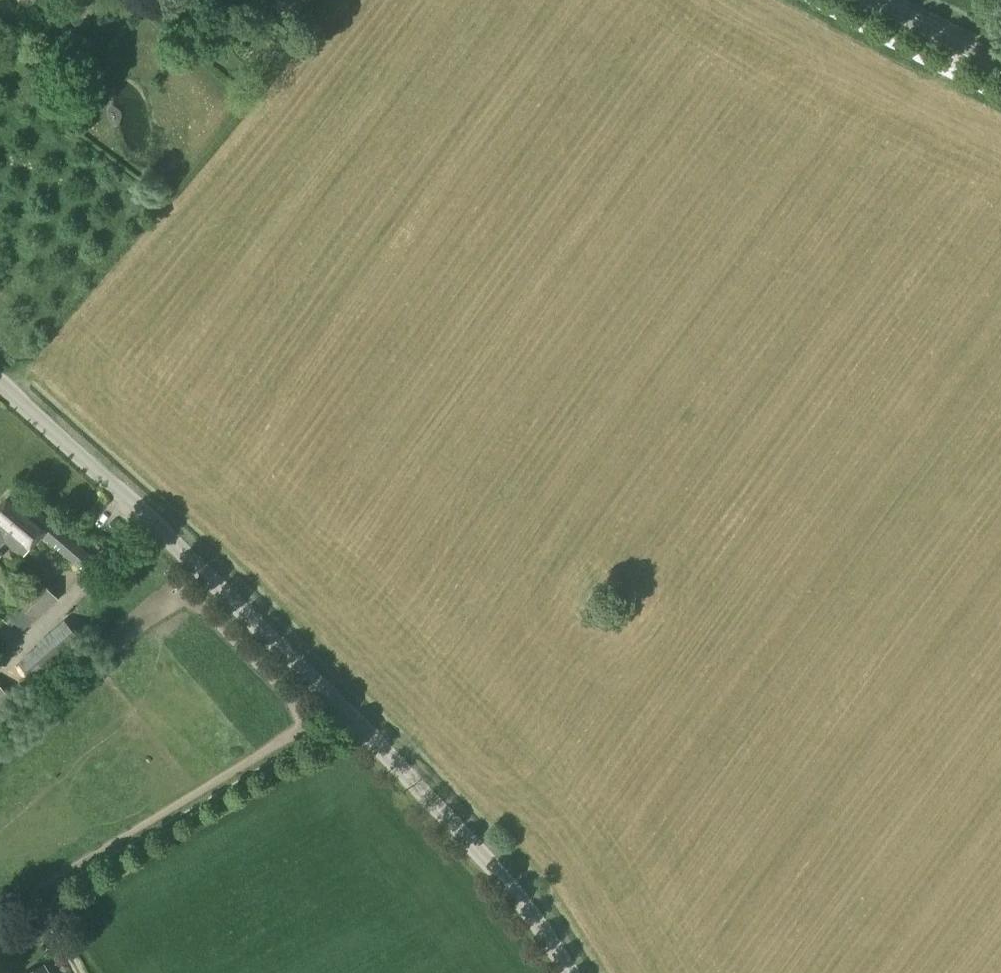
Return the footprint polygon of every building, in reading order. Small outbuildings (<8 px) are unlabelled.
[(14,490),(0,507),(0,546),(4,542),(22,557),(41,535),(80,568),(90,556),(14,490)] [(24,630),(58,600),(41,580),(6,610),(8,612),(1,617),(9,627),(16,622),(24,630)] [(21,710),(0,686),(0,728),(21,710)]
